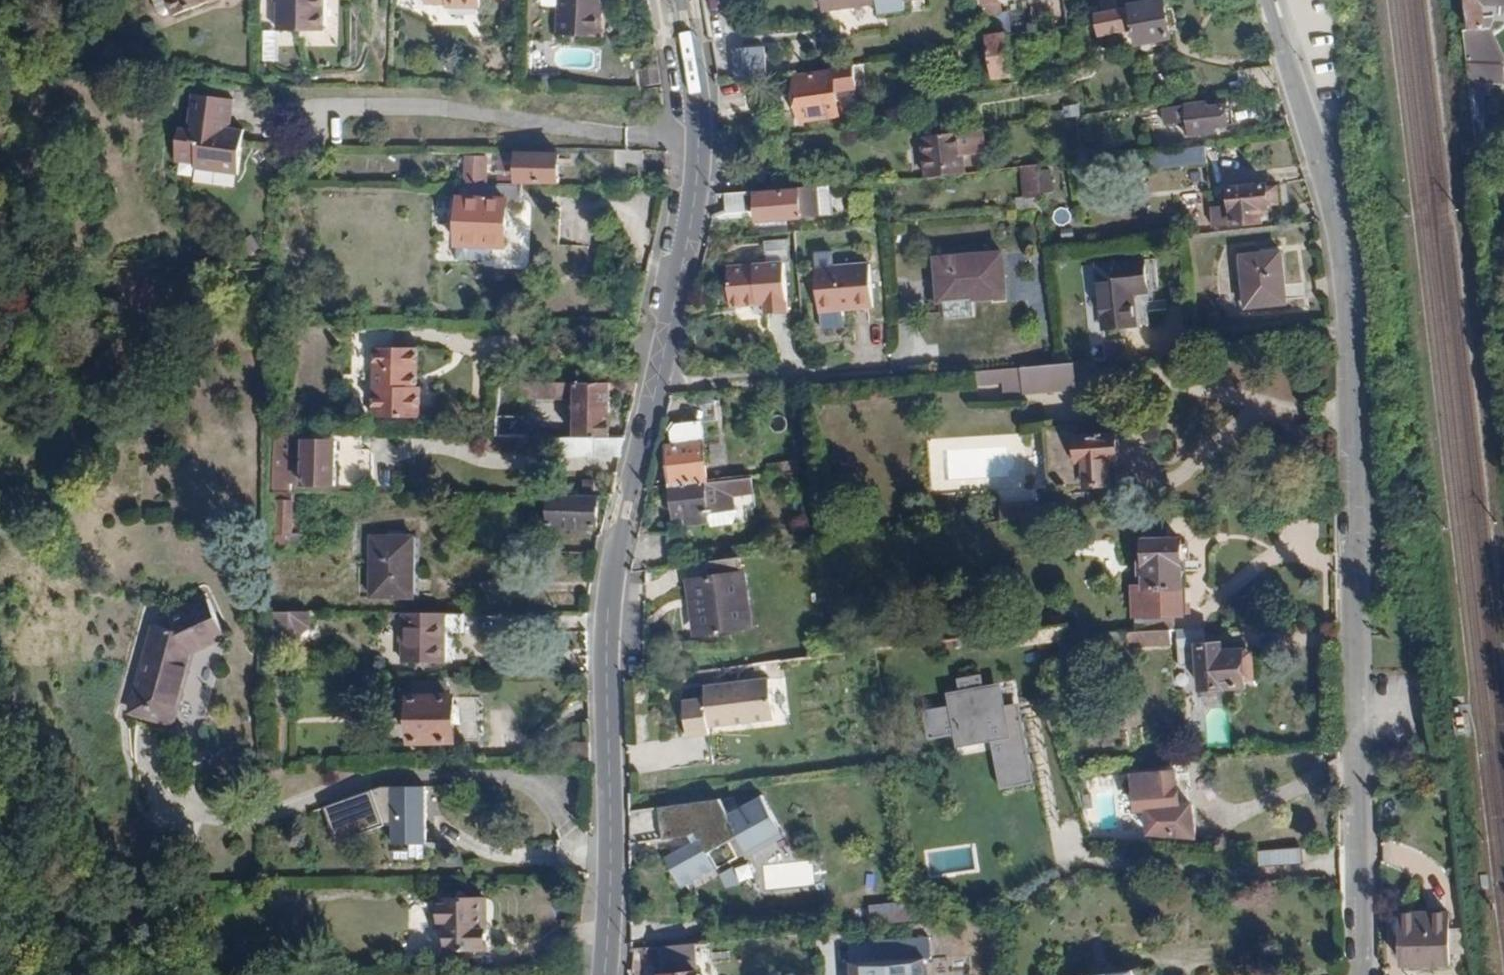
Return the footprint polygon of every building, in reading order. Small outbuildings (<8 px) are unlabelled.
[(177,17),(221,0),(168,0),(177,17)] [(277,30),(322,31),(322,0),(278,0),(277,30)] [(558,33),(601,34),(602,13),(595,13),(596,0),(559,0),(558,33)] [(824,16),(879,7),(880,16),(905,12),(904,3),(921,1),(921,0),(821,0),(824,16)] [(1134,0),(1130,0),(1096,8),(1098,29),(1137,25),(1134,0)] [(1137,25),(1138,36),(1176,32),(1172,0),(1134,0),(1137,25)] [(1467,28),(1490,28),(1492,18),(1503,19),(1503,0),(1464,0),(1467,28)] [(1467,28),(1463,29),(1466,64),(1469,64),(1503,65),(1490,28),(1467,28)] [(1011,37),(988,41),(993,72),(1016,68),(1011,37)] [(731,53),(735,86),(741,86),(765,83),(761,50),(731,53)] [(1469,64),(1469,81),(1503,82),(1503,65),(1469,64)] [(838,72),(803,78),(810,120),(848,113),(845,90),(864,87),(860,65),(838,68),(838,72)] [(661,84),(660,66),(640,68),(642,85),(661,84)] [(194,163),(193,168),(236,174),(243,128),(223,125),(227,98),(192,93),(187,125),(178,124),(172,160),(194,163)] [(1187,103),(1190,134),(1219,131),(1218,126),(1233,125),(1232,103),(1211,105),(1211,101),(1187,103)] [(1161,137),(1182,136),(1180,104),(1160,105),(1161,137)] [(929,133),(933,172),(970,169),(969,152),(991,150),(989,128),(929,133)] [(1156,147),(1158,163),(1211,159),(1210,143),(1156,147)] [(495,178),(510,179),(511,152),(496,152),(495,178)] [(462,154),(462,187),(483,188),(484,154),(462,154)] [(511,154),(511,181),(559,181),(560,154),(511,154)] [(1052,165),(1021,164),(1020,191),(1051,192),(1052,165)] [(1210,203),(1212,221),(1260,216),(1258,203),(1265,203),(1263,182),(1224,185),(1225,201),(1210,203)] [(458,187),(457,248),(503,249),(504,202),(514,203),(514,188),(483,188),(462,187),(458,187)] [(828,187),(723,200),(725,219),(757,215),(759,229),(832,219),(828,187)] [(935,252),(940,295),(1007,288),(1002,245),(935,252)] [(1240,254),(1245,307),(1284,303),(1280,251),(1240,254)] [(1098,265),(1106,330),(1150,325),(1146,291),(1159,289),(1156,258),(1098,265)] [(824,316),(880,312),(877,268),(821,272),(824,316)] [(731,275),(734,314),(760,314),(761,323),(793,319),(789,270),(731,275)] [(376,352),(374,420),(421,421),(422,387),(417,387),(418,350),(398,349),(399,330),(366,329),(365,352),(376,352)] [(1052,367),(1054,385),(1082,382),(1080,363),(1052,367)] [(572,403),(572,433),(612,433),(613,380),(525,378),(525,402),(572,403)] [(1084,457),(1087,482),(1112,479),(1110,456),(1122,454),(1120,425),(1073,429),(1076,458),(1084,457)] [(672,455),(677,492),(709,488),(712,488),(705,427),(673,430),(676,454),(672,455)] [(295,446),(295,476),(338,476),(339,433),(306,433),(306,446),(295,446)] [(625,438),(558,438),(558,456),(621,457),(625,438)] [(709,488),(677,492),(680,524),(690,523),(691,531),(714,528),(709,488)] [(552,489),(551,523),(596,524),(597,490),(552,489)] [(277,540),(276,581),(284,581),(284,565),(291,565),(291,530),(273,530),(272,540),(277,540)] [(375,531),(375,593),(420,594),(421,532),(375,531)] [(1137,590),(1139,620),(1150,620),(1174,619),(1186,618),(1183,541),(1148,542),(1149,563),(1142,563),(1143,577),(1149,577),(1150,590),(1137,590)] [(704,576),(684,578),(686,597),(693,596),(696,632),(734,629),(732,601),(743,600),(740,571),(738,572),(736,556),(703,559),(704,576)] [(171,721),(188,648),(227,637),(216,598),(167,612),(163,628),(149,625),(128,710),(171,721)] [(312,609),(273,610),(273,635),(312,634),(312,609)] [(409,613),(408,662),(448,663),(449,614),(409,613)] [(1150,620),(1150,647),(1174,647),(1174,619),(1150,620)] [(1204,645),(1205,688),(1249,687),(1248,644),(1204,645)] [(999,695),(985,687),(980,676),(960,680),(963,692),(953,696),(956,704),(922,713),(929,740),(959,733),(962,745),(990,741),(1003,787),(1036,782),(1023,716),(1016,718),(1014,706),(1000,709),(999,695)] [(683,703),(689,740),(710,737),(709,730),(779,721),(774,679),(704,688),(705,700),(683,703)] [(408,693),(408,740),(462,741),(462,692),(438,692),(438,683),(414,683),(414,693),(408,693)] [(1067,692),(1050,694),(1051,703),(1068,702),(1067,692)] [(1131,778),(1136,811),(1145,811),(1148,835),(1193,839),(1190,806),(1178,808),(1176,773),(1131,778)] [(430,782),(394,781),(393,846),(429,847),(430,782)] [(665,859),(682,889),(719,870),(711,854),(742,835),(752,852),(786,830),(767,792),(731,812),(723,796),(675,806),(681,840),(670,847),(671,855),(665,859)] [(1301,850),(1258,850),(1258,867),(1302,864),(1301,850)] [(717,874),(725,889),(740,882),(731,866),(717,874)] [(443,926),(443,949),(483,948),(483,924),(478,924),(478,896),(435,897),(435,926),(443,926)] [(1448,910),(1395,911),(1398,970),(1453,969),(1448,910)] [(926,956),(849,962),(849,974),(927,974),(926,956)]
